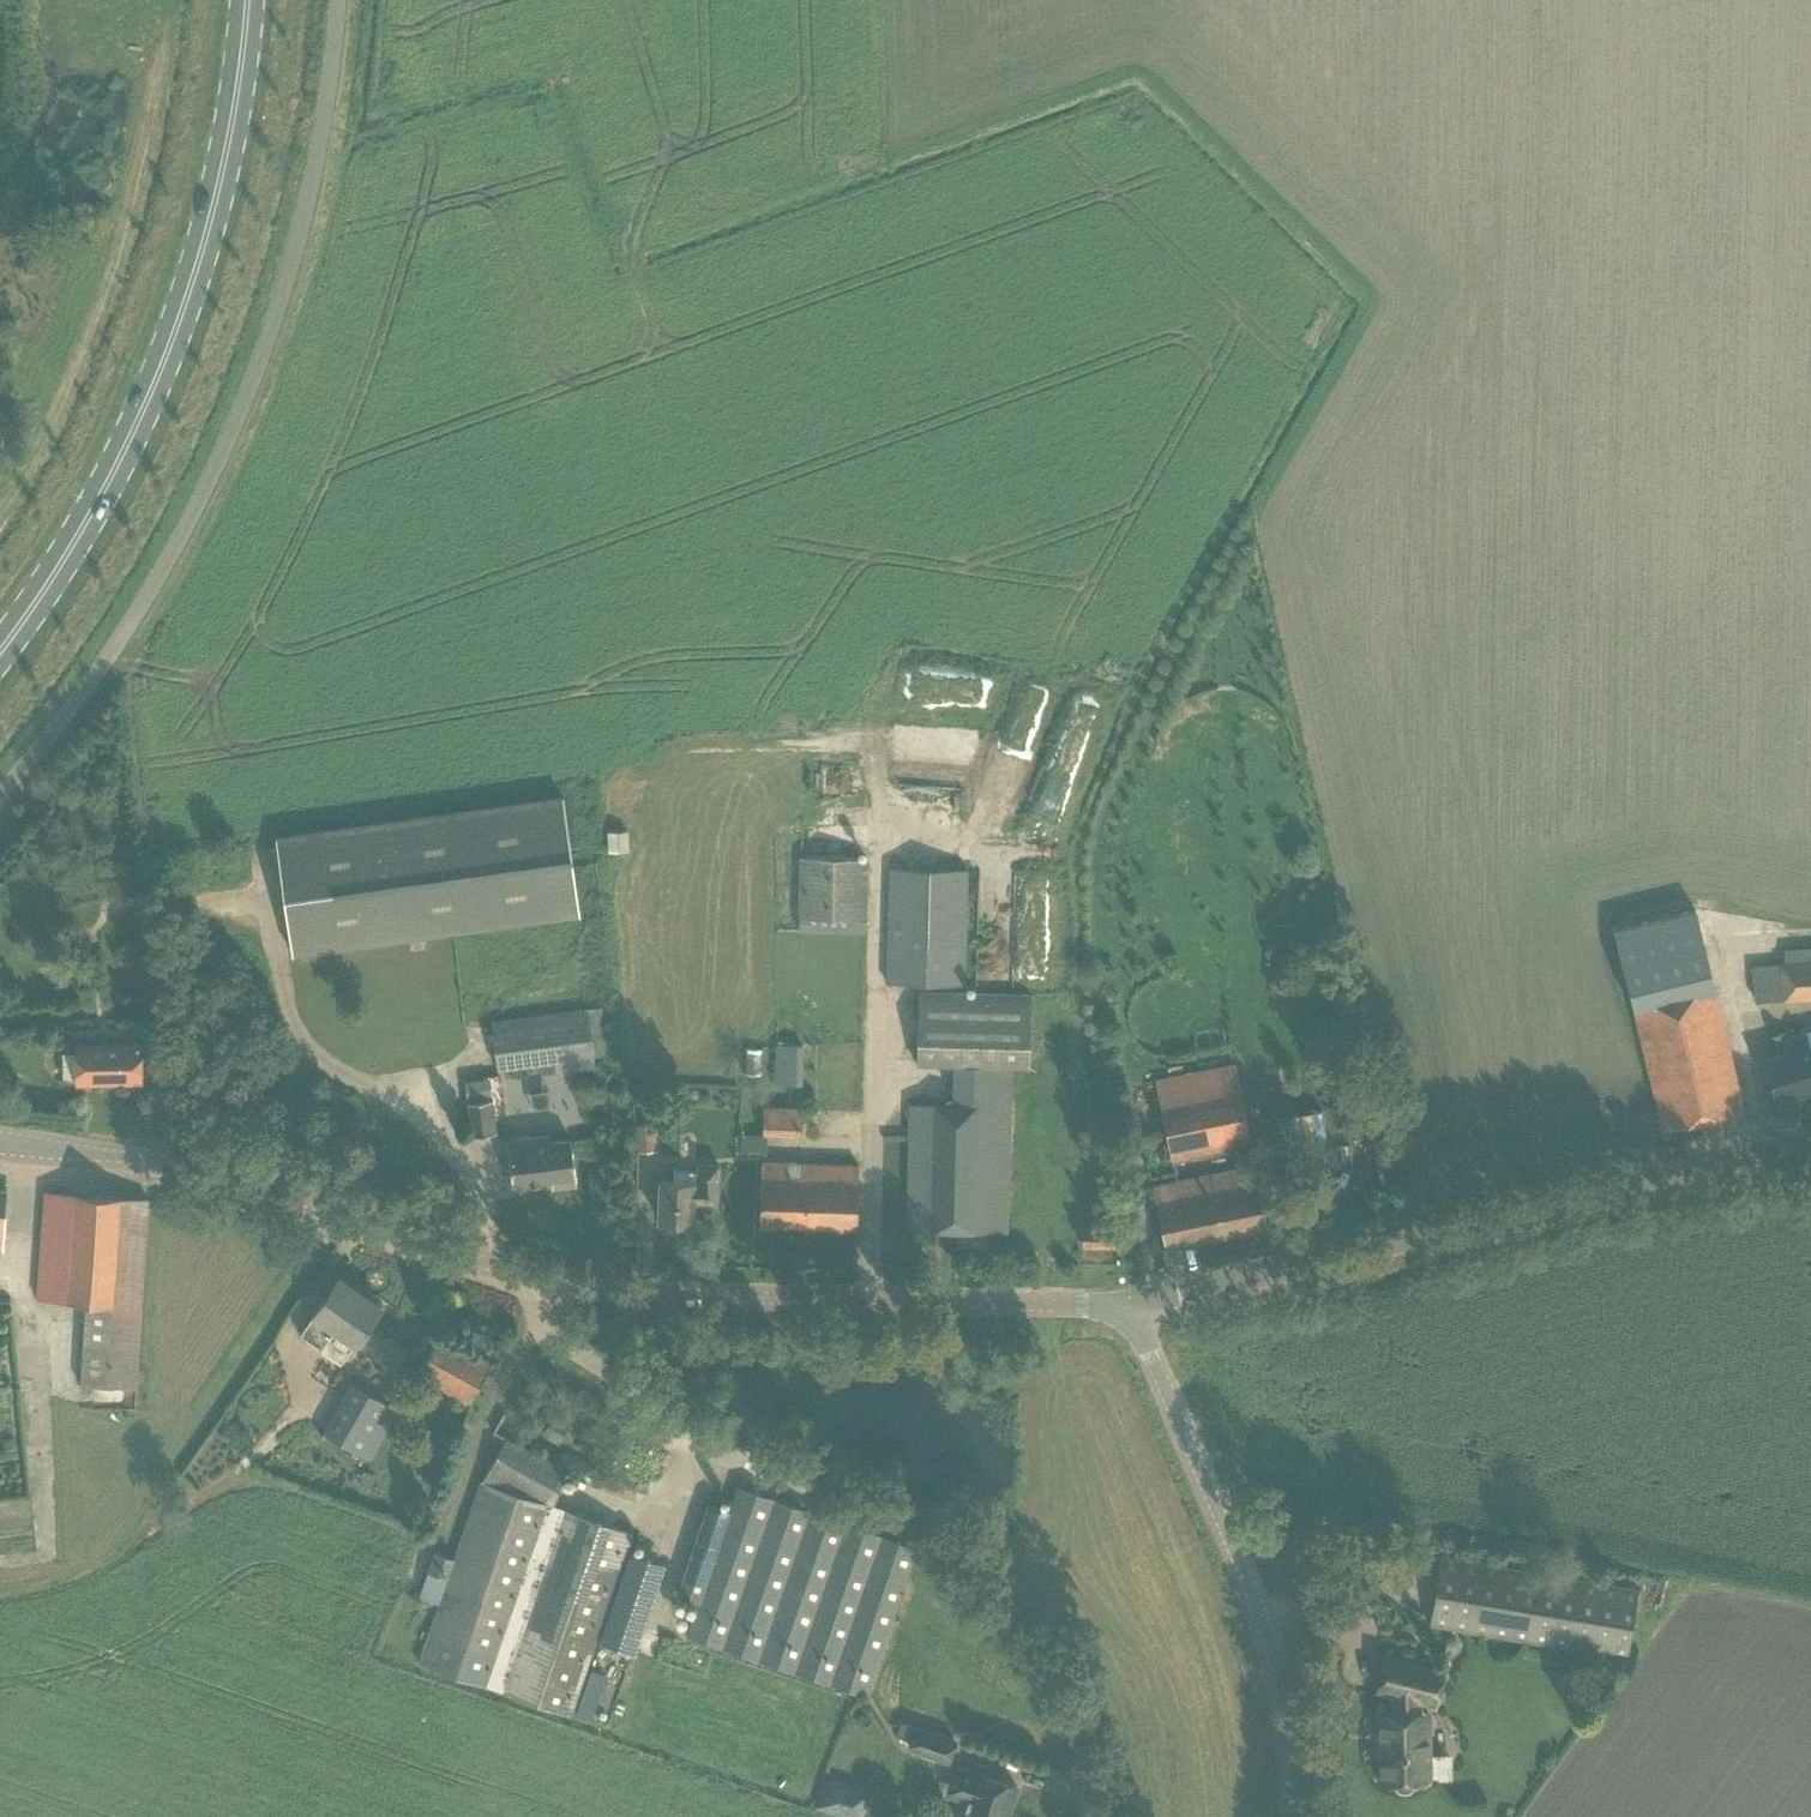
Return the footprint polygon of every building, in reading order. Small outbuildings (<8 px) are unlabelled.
[(580,916),(563,797),(276,836),(293,956),(580,916)] [(607,853),(627,852),(626,829),(605,831),(607,853)] [(798,857),(797,917),(816,917),(816,930),(821,930),(865,931),(867,859),(798,857)] [(885,981),(964,982),(966,870),(886,867),(885,981)] [(1694,908),(1613,927),(1662,1129),(1743,1110),(1694,908)] [(1752,998),(1810,995),(1810,946),(1783,948),(1783,962),(1750,965),(1752,998)] [(910,1106),(907,1205),(906,1229),(1007,1232),(1013,1065),(1027,1066),(1030,996),(919,992),(917,1063),(955,1065),(953,1107),(910,1106)] [(591,1058),(584,1007),(489,1019),(497,1069),(591,1058)] [(1767,1079),(1774,1102),(1810,1090),(1810,1028),(1799,1032),(1781,1038),(1786,1054),(1762,1062),(1767,1079)] [(159,1038),(161,1045),(165,1068),(186,1064),(180,1034),(159,1038)] [(76,1044),(76,1053),(62,1053),(63,1078),(77,1078),(77,1082),(78,1082),(78,1073),(90,1073),(90,1081),(141,1080),(140,1043),(76,1044)] [(801,1084),(802,1045),(775,1045),(775,1084),(801,1084)] [(1233,1064),(1153,1082),(1170,1161),(1251,1143),(1233,1064)] [(496,1132),(492,1099),(468,1102),(472,1135),(496,1132)] [(742,1135),(741,1151),(768,1151),(768,1135),(800,1136),(800,1107),(764,1107),(764,1135),(742,1135)] [(1286,1174),(1296,1172),(1300,1195),(1334,1190),(1323,1111),(1278,1118),(1286,1174)] [(547,1135),(507,1140),(512,1186),(550,1181),(551,1188),(576,1185),(571,1141),(548,1143),(547,1135)] [(717,1204),(718,1180),(718,1169),(719,1163),(698,1163),(698,1171),(673,1170),(673,1183),(660,1183),(659,1196),(658,1220),(693,1221),(694,1203),(717,1204)] [(1152,1186),(1160,1225),(1165,1248),(1268,1227),(1255,1165),(1152,1186)] [(760,1168),(760,1205),(761,1229),(857,1227),(856,1167),(760,1168)] [(45,1192),(37,1299),(85,1303),(80,1383),(135,1387),(148,1199),(45,1192)] [(1114,1227),(1082,1226),(1082,1245),(1114,1245),(1114,1227)] [(299,1335),(321,1350),(340,1364),(381,1306),(340,1277),(299,1335)] [(438,1333),(427,1355),(416,1374),(469,1403),(491,1362),(438,1333)] [(350,1383),(323,1434),(369,1459),(396,1408),(350,1383)] [(448,1578),(422,1657),(420,1663),(572,1715),(634,1533),(551,1505),(563,1469),(495,1432),(505,1413),(503,1413),(493,1432),(505,1439),(498,1452),(481,1481),(455,1558),(435,1551),(428,1572),(448,1578)] [(375,1476),(364,1472),(359,1485),(370,1489),(375,1476)] [(892,1618),(916,1546),(915,1546),(738,1486),(730,1508),(729,1511),(708,1504),(692,1550),(677,1594),(698,1601),(686,1636),(843,1687),(865,1695),(892,1618)] [(1429,1624),(1507,1637),(1627,1657),(1638,1589),(1440,1556),(1429,1624)] [(1393,1695),(1393,1712),(1400,1712),(1429,1712),(1429,1709),(1409,1705),(1410,1702),(1437,1708),(1446,1670),(1386,1655),(1377,1691),(1393,1695)] [(1400,1712),(1393,1712),(1393,1713),(1377,1713),(1379,1781),(1392,1781),(1394,1786),(1398,1790),(1404,1792),(1410,1790),(1414,1786),(1414,1780),(1431,1780),(1429,1712),(1400,1712)] [(955,1740),(916,1727),(909,1748),(948,1761),(955,1740)] [(958,1767),(952,1785),(961,1787),(957,1797),(965,1800),(959,1816),(1007,1816),(1017,1787),(958,1767)]
